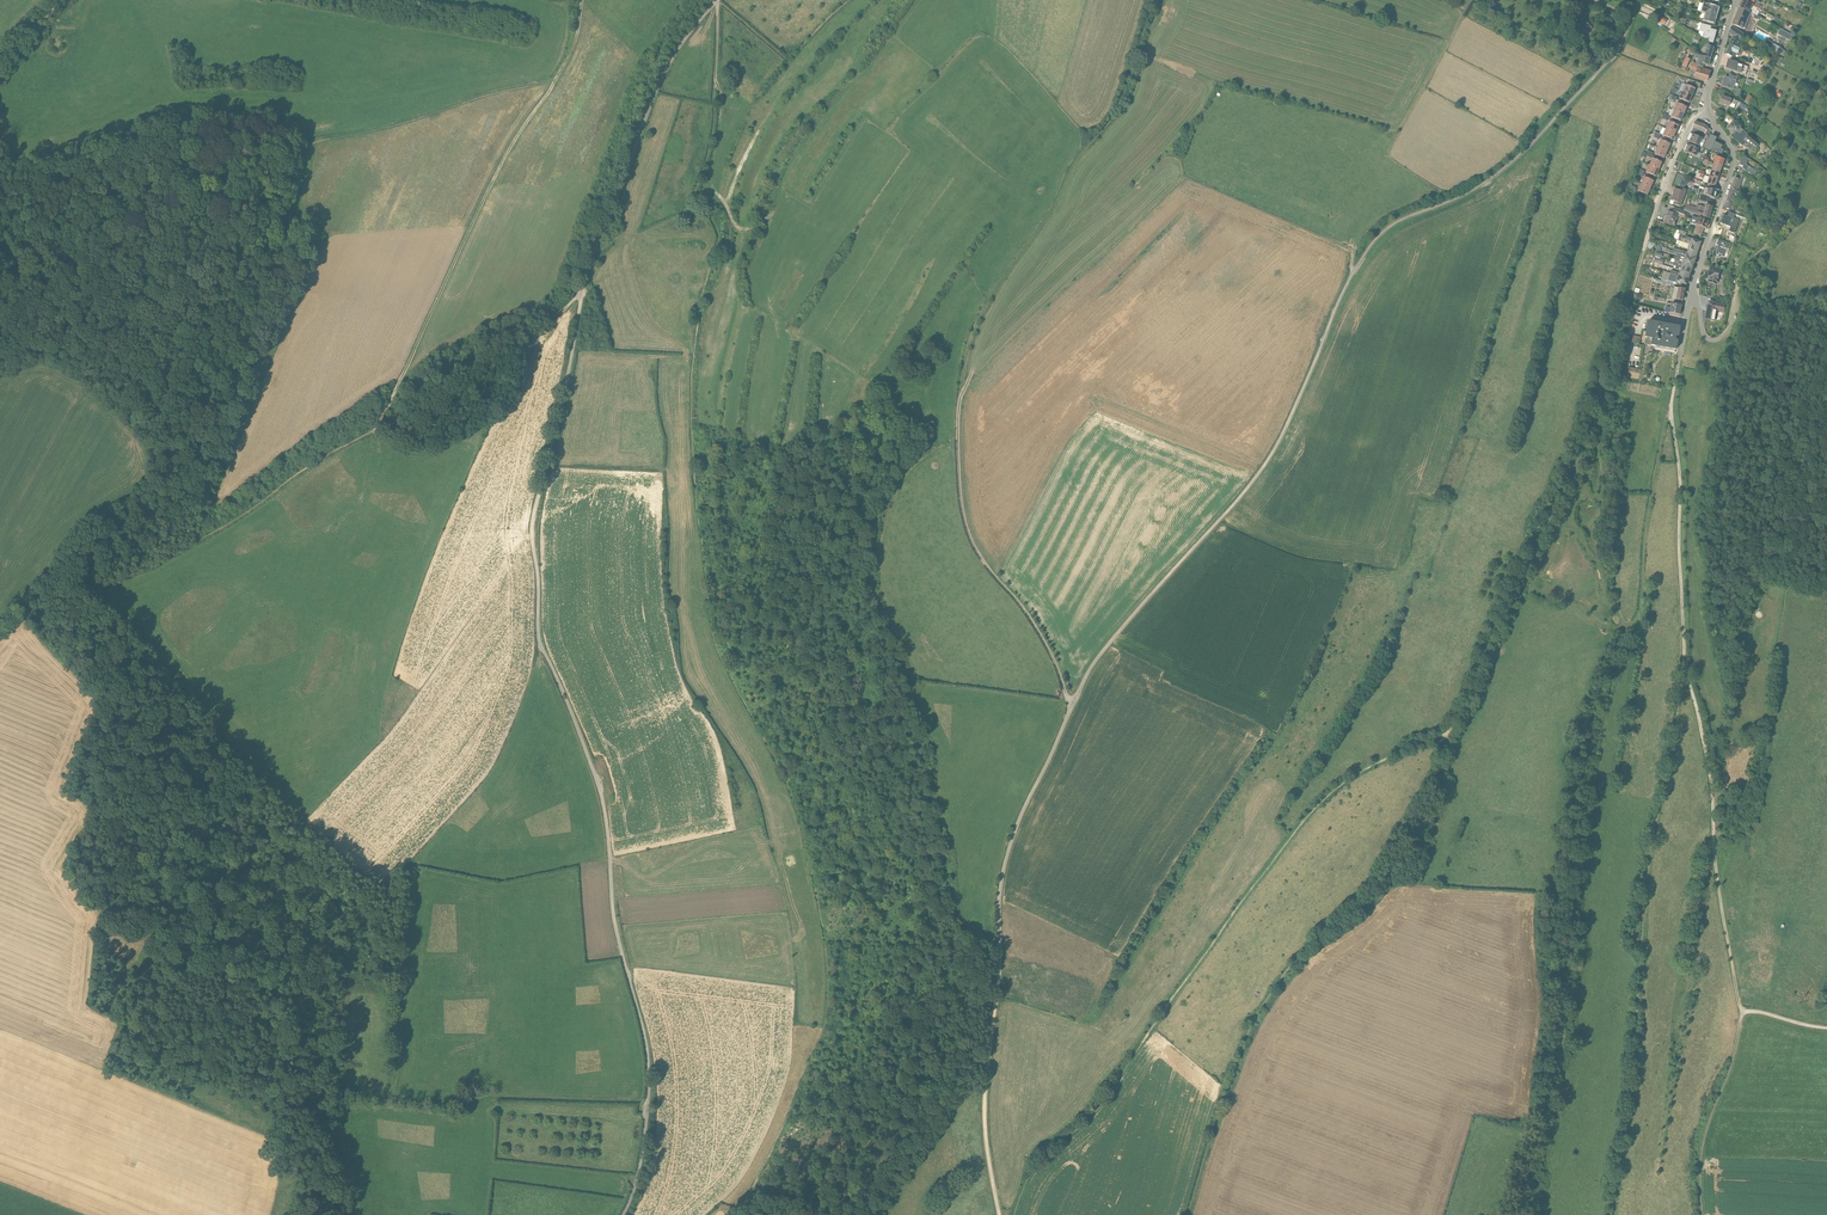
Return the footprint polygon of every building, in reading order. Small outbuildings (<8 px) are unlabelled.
[(1757,9),(1757,8),(1760,10),(1762,6),(1756,3),(1757,1),(1755,0),(1741,0),(1742,1),(1757,9)] [(1746,10),(1759,17),(1754,14),(1757,9),(1742,1),(1739,6),(1749,10),(1748,11),(1746,10)] [(1706,13),(1716,16),(1718,9),(1704,5),(1702,12),(1706,13)] [(1746,19),(1749,14),(1753,16),(1754,19),(1757,20),(1759,17),(1746,10),(1740,8),(1737,14),(1742,16),(1742,17),(1746,19)] [(1654,12),(1652,16),(1664,24),(1667,20),(1654,12)] [(1704,20),(1714,23),(1716,16),(1706,13),(1704,20)] [(1742,28),(1746,19),(1742,17),(1742,16),(1737,14),(1733,25),(1742,28)] [(1584,34),(1588,30),(1591,27),(1585,22),(1579,28),(1584,34)] [(1704,31),(1702,37),(1713,43),(1712,42),(1715,30),(1711,29),(1711,26),(1702,23),(1700,30),(1704,31)] [(1730,43),(1737,46),(1737,44),(1739,43),(1744,33),(1732,27),(1729,31),(1735,36),(1730,42),(1730,43)] [(1781,28),(1778,33),(1790,40),(1792,34),(1781,28)] [(1695,34),(1692,38),(1698,42),(1701,38),(1695,34)] [(1783,50),(1772,42),(1769,47),(1774,50),(1778,52),(1781,54),(1783,50)] [(1730,43),(1726,54),(1735,57),(1737,50),(1735,49),(1737,46),(1730,43)] [(1708,57),(1710,59),(1714,47),(1707,45),(1704,55),(1708,57)] [(1703,68),(1704,64),(1708,66),(1710,59),(1708,57),(1704,55),(1704,56),(1696,54),(1695,58),(1697,59),(1696,63),(1694,62),(1693,65),(1696,66),(1699,67),(1699,66),(1703,68)] [(1681,68),(1685,70),(1690,59),(1686,57),(1681,68)] [(1784,59),(1781,57),(1776,65),(1780,67),(1784,59)] [(1748,67),(1728,60),(1726,68),(1746,74),(1748,67)] [(1706,81),(1707,81),(1711,71),(1702,68),(1703,68),(1699,66),(1699,67),(1696,66),(1693,65),(1692,67),(1691,67),(1689,73),(1694,74),(1694,77),(1706,81)] [(1725,77),(1722,86),(1733,89),(1736,78),(1729,76),(1729,79),(1725,77)] [(1683,91),(1692,96),(1695,89),(1686,84),(1683,91)] [(1679,98),(1684,100),(1689,103),(1692,96),(1683,91),(1679,98)] [(1749,94),(1744,102),(1750,107),(1756,99),(1749,94)] [(1726,105),(1729,106),(1730,103),(1736,105),(1737,101),(1722,96),(1720,103),(1725,105),(1726,105)] [(1674,110),(1684,114),(1687,107),(1677,103),(1674,110)] [(1740,107),(1745,112),(1749,107),(1743,103),(1740,107)] [(1671,117),(1675,119),(1681,121),(1684,114),(1674,110),(1671,117)] [(1733,120),(1731,119),(1727,115),(1723,120),(1730,125),(1727,129),(1734,134),(1735,132),(1738,135),(1742,130),(1740,128),(1741,127),(1733,120)] [(1666,128),(1676,133),(1679,126),(1669,121),(1666,128)] [(1704,136),(1705,134),(1708,128),(1705,125),(1695,121),(1692,127),(1693,128),(1691,131),(1704,136)] [(1672,140),(1676,133),(1666,128),(1663,135),(1672,140)] [(1735,132),(1734,134),(1732,137),(1742,146),(1746,141),(1744,139),(1748,135),(1742,130),(1738,135),(1735,132)] [(1693,134),(1689,142),(1701,147),(1704,140),(1693,134)] [(1743,146),(1745,148),(1748,144),(1755,149),(1761,141),(1757,138),(1756,140),(1748,134),(1748,135),(1744,139),(1746,141),(1742,146),(1743,146)] [(1716,138),(1711,136),(1705,148),(1714,153),(1716,151),(1721,153),(1723,150),(1720,149),(1722,146),(1717,143),(1717,144),(1714,142),(1715,140),(1716,138)] [(1658,147),(1667,151),(1670,144),(1661,140),(1658,147)] [(1685,152),(1690,154),(1696,156),(1699,149),(1688,144),(1685,152)] [(1654,154),(1659,156),(1664,158),(1667,151),(1658,147),(1654,154)] [(1742,169),(1756,177),(1759,172),(1747,165),(1749,160),(1744,154),(1743,155),(1744,156),(1741,165),(1739,165),(1740,166),(1743,168),(1742,169)] [(1653,158),(1649,165),(1659,170),(1662,163),(1653,158)] [(1714,163),(1722,166),(1724,161),(1716,158),(1714,163)] [(1712,170),(1720,173),(1722,166),(1714,163),(1712,170)] [(1659,170),(1649,165),(1646,172),(1656,177),(1659,170)] [(1737,173),(1731,189),(1737,191),(1737,192),(1739,193),(1745,176),(1747,172),(1744,171),(1744,170),(1740,169),(1738,173),(1737,173)] [(1718,180),(1720,173),(1712,170),(1710,177),(1718,180)] [(1683,175),(1677,172),(1672,186),(1678,188),(1683,175)] [(1644,176),(1641,184),(1651,188),(1654,181),(1644,176)] [(1707,184),(1715,186),(1718,180),(1710,177),(1707,184)] [(1637,187),(1630,183),(1629,183),(1627,189),(1635,192),(1637,187)] [(1651,188),(1641,184),(1638,190),(1648,195),(1651,188)] [(1709,196),(1715,198),(1715,197),(1716,197),(1716,196),(1716,195),(1717,191),(1705,188),(1703,190),(1699,188),(1699,189),(1693,187),(1692,190),(1701,194),(1709,196)] [(1680,190),(1675,188),(1671,200),(1674,201),(1673,204),(1680,207),(1686,190),(1685,189),(1681,188),(1680,190)] [(1737,191),(1731,189),(1727,202),(1728,202),(1726,208),(1731,210),(1733,205),(1732,204),(1737,192),(1737,191)] [(1745,202),(1746,199),(1747,197),(1748,198),(1749,195),(1744,193),(1741,201),(1745,203),(1745,202)] [(1707,203),(1709,196),(1701,194),(1699,200),(1707,203)] [(1699,216),(1709,219),(1712,207),(1705,205),(1705,207),(1697,205),(1696,207),(1686,204),(1684,211),(1688,212),(1699,216)] [(1684,211),(1674,207),(1673,211),(1672,213),(1668,211),(1667,215),(1668,216),(1666,222),(1664,222),(1664,223),(1674,226),(1679,214),(1686,217),(1688,212),(1684,211)] [(1735,234),(1740,220),(1734,218),(1734,219),(1723,215),(1720,224),(1731,228),(1729,232),(1735,234)] [(1694,233),(1695,233),(1701,235),(1704,228),(1706,229),(1708,221),(1692,216),(1690,222),(1697,225),(1694,233)] [(1699,247),(1701,242),(1687,237),(1686,239),(1679,237),(1678,240),(1679,241),(1681,241),(1699,247)] [(1717,249),(1716,254),(1724,257),(1727,248),(1729,249),(1731,244),(1717,239),(1715,245),(1720,246),(1719,249),(1717,249)] [(1697,253),(1699,247),(1681,241),(1679,241),(1677,246),(1688,250),(1697,253)] [(1696,257),(1697,253),(1688,250),(1687,252),(1678,249),(1678,252),(1696,258),(1696,257)] [(1677,255),(1676,257),(1694,263),(1696,258),(1678,252),(1673,250),(1671,253),(1677,255)] [(1676,257),(1674,262),(1692,269),(1694,263),(1676,257)] [(1682,268),(1681,271),(1690,274),(1692,269),(1674,262),(1673,265),(1682,268)] [(1721,270),(1711,267),(1708,276),(1708,277),(1710,277),(1709,281),(1717,284),(1721,270)] [(1670,273),(1688,279),(1690,274),(1681,271),(1680,273),(1671,270),(1670,273)] [(1670,273),(1669,276),(1668,280),(1677,283),(1677,281),(1686,285),(1688,279),(1670,273)] [(1683,301),(1685,289),(1674,287),(1673,295),(1672,295),(1672,299),(1683,301)] [(1715,321),(1717,310),(1725,312),(1727,304),(1708,301),(1705,317),(1706,317),(1705,319),(1715,321)] [(1680,314),(1682,305),(1672,303),(1670,312),(1680,314)] [(1644,344),(1676,350),(1678,340),(1676,340),(1676,336),(1679,336),(1680,327),(1648,321),(1644,344)] [(1263,698),(1267,691),(1262,688),(1258,696),(1263,698)]
